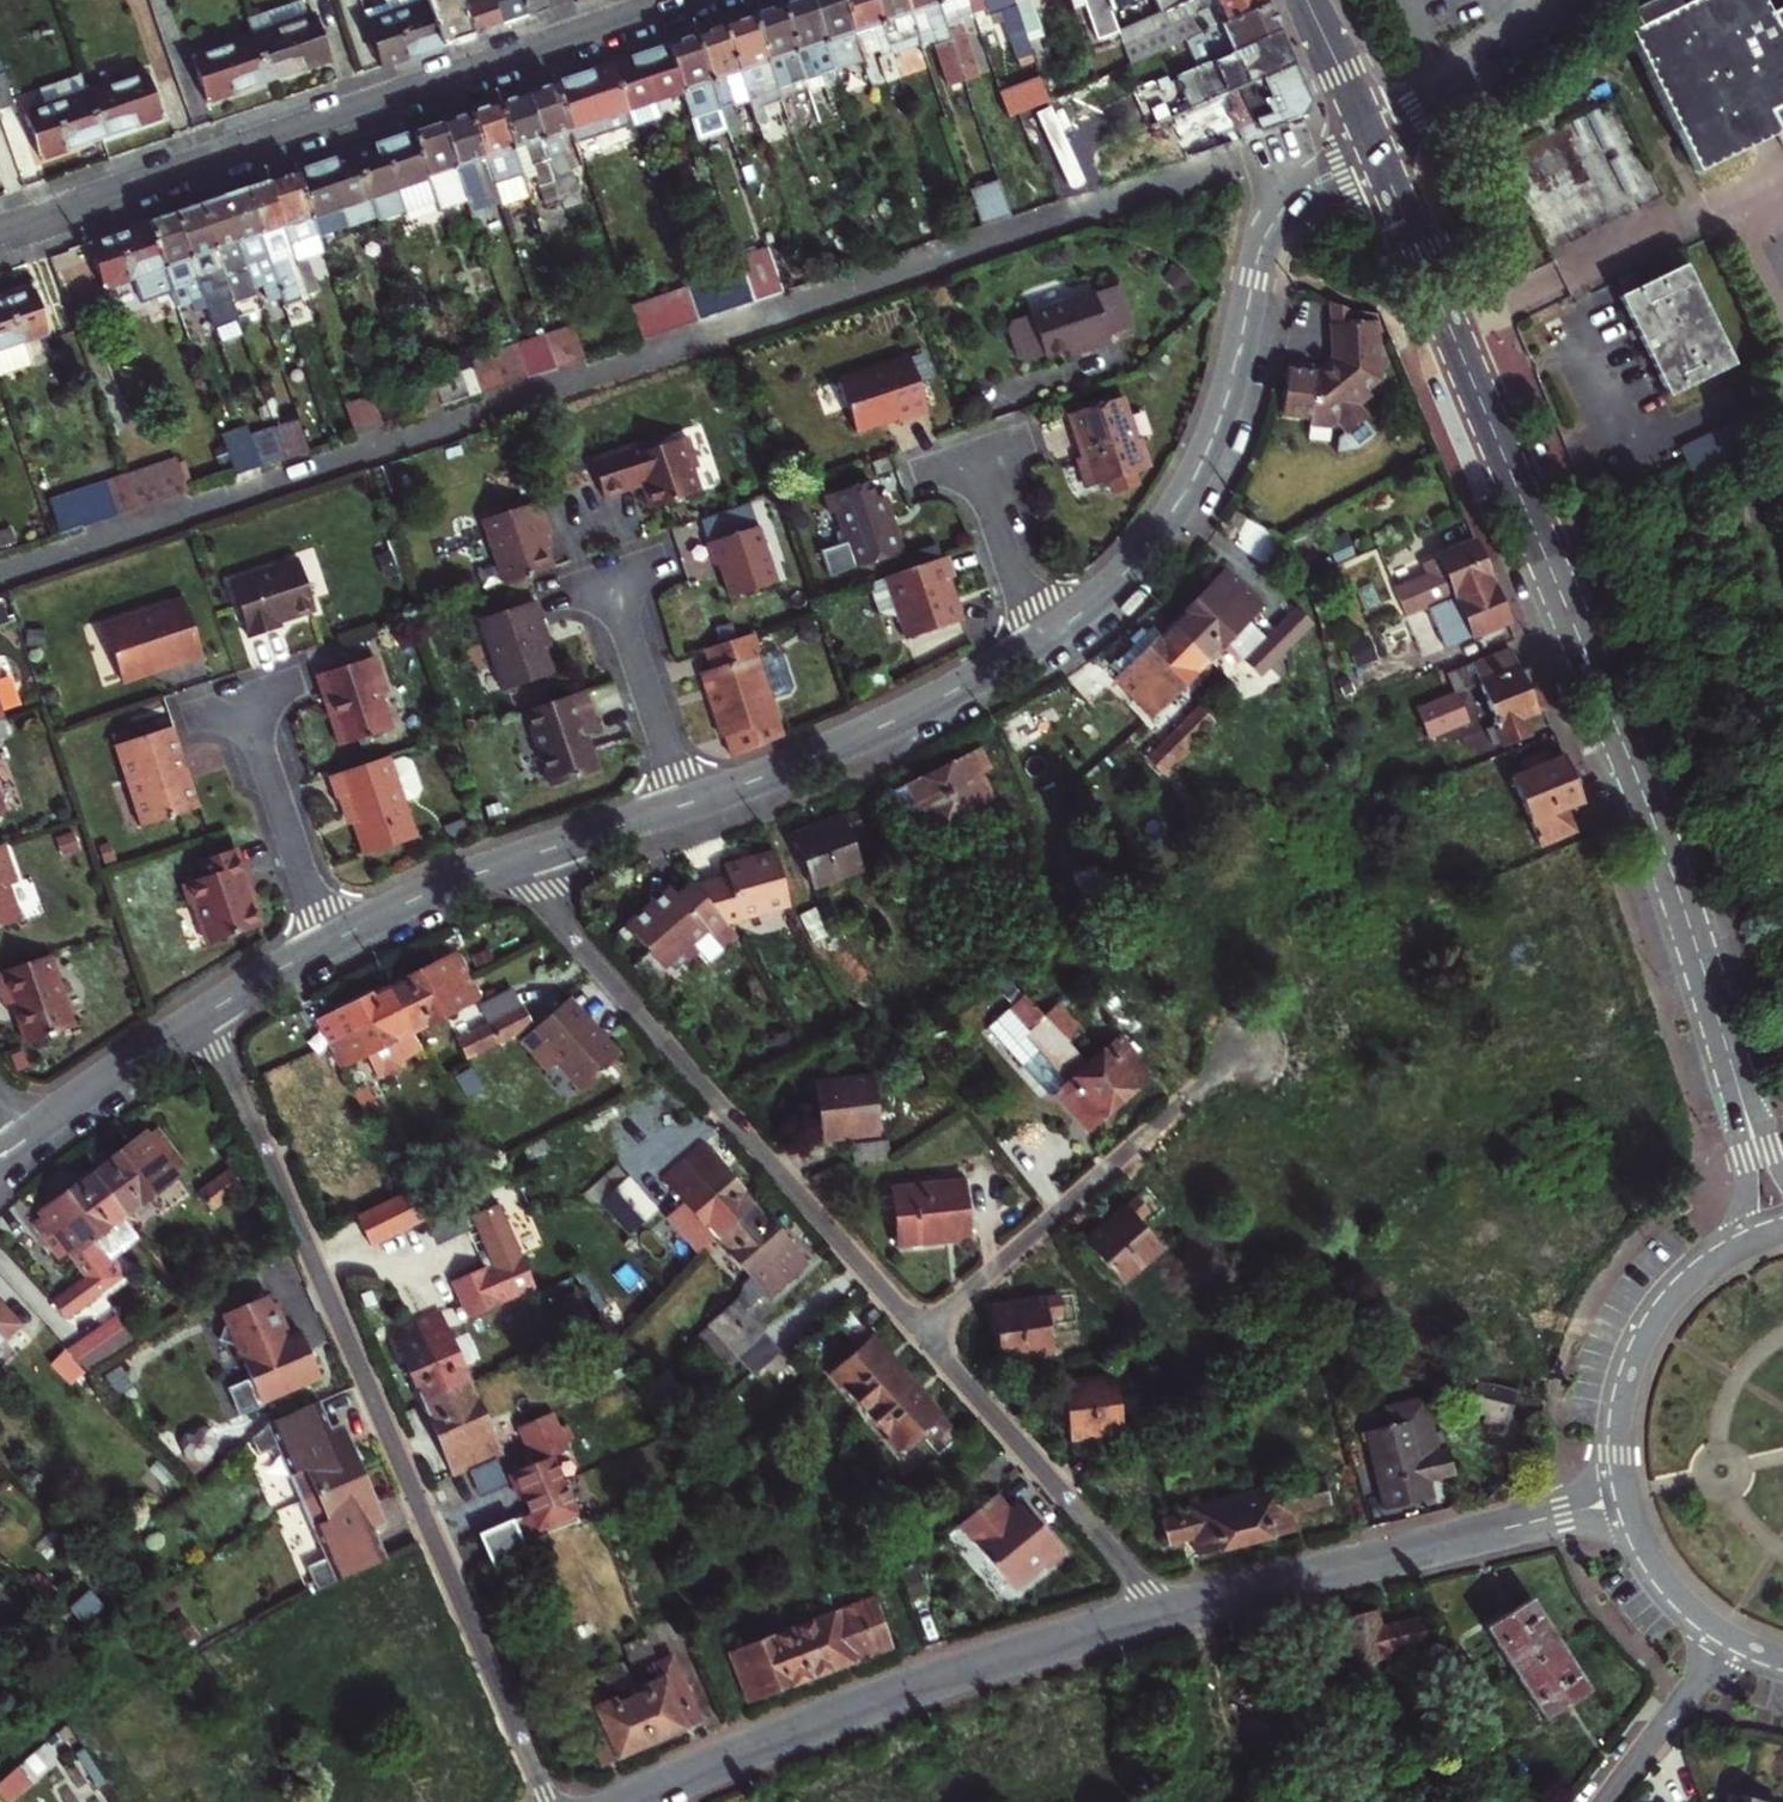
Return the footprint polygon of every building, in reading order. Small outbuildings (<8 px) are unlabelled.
[(303,0),(292,0),(247,15),(253,33),(307,14),(303,0)] [(384,65),(413,55),(444,45),(429,0),(385,0),(367,6),(371,17),(368,19),(384,65)] [(473,34),(462,0),(429,0),(444,45),(460,39),(473,34)] [(473,34),(489,29),(502,25),(494,0),(462,0),(473,34)] [(502,25),(514,21),(528,16),(523,0),(494,0),(502,25)] [(528,16),(539,12),(536,0),(523,0),(528,16)] [(545,10),(545,0),(536,0),(539,12),(545,10)] [(817,0),(786,0),(784,1),(800,47),(816,42),(825,69),(829,79),(843,75),(839,63),(817,0)] [(839,63),(867,54),(865,50),(858,28),(848,0),(817,0),(839,63)] [(865,50),(884,44),(886,48),(894,45),(878,0),(848,0),(858,28),(865,50)] [(894,45),(895,48),(922,39),(912,10),(909,0),(878,0),(894,45)] [(912,10),(922,39),(924,46),(938,41),(952,81),(968,76),(962,61),(941,0),(909,0),(912,10)] [(973,0),(941,0),(962,61),(968,76),(983,71),(962,9),(974,5),(973,0)] [(1017,53),(1033,48),(1017,0),(973,0),(974,5),(976,8),(988,4),(991,11),(1001,7),(1017,53)] [(1103,32),(1124,25),(1123,22),(1117,5),(1115,0),(1091,0),(1103,32)] [(1163,4),(1123,22),(1124,25),(1136,56),(1166,43),(1209,25),(1266,0),(1162,0),(1163,4)] [(1268,0),(1266,0),(1209,25),(1166,43),(1192,105),(1295,63),(1288,46),(1276,19),(1268,0)] [(1771,13),(1764,0),(1700,0),(1681,9),(1677,0),(1656,0),(1632,12),(1641,30),(1632,34),(1700,174),(1779,135),(1782,142),(1782,7),(1771,13)] [(770,5),(756,10),(781,83),(809,74),(800,47),(784,1),(770,5)] [(773,100),(785,96),(781,83),(756,10),(742,15),(728,20),(753,93),(762,118),(777,112),(773,100)] [(330,57),(315,12),(307,14),(253,33),(269,77),(300,67),(330,57)] [(724,101),(725,103),(753,93),(728,20),(713,25),(699,30),(722,97),(724,101)] [(722,97),(699,30),(685,35),(671,39),(687,87),(695,111),(724,101),(722,97)] [(236,88),(269,77),(253,33),(194,53),(209,98),(236,88)] [(613,60),(633,117),(635,123),(663,113),(658,96),(687,87),(671,39),(639,50),(613,60)] [(809,74),(825,69),(816,42),(800,47),(809,74)] [(583,70),(558,79),(575,129),(577,136),(633,117),(613,60),(583,70)] [(1295,63),(1192,105),(1171,114),(1185,154),(1305,114),(1312,102),(1305,85),(1295,63)] [(1054,93),(1043,66),(1001,83),(1011,109),(1023,105),(1054,93)] [(2,69),(0,69),(0,106),(13,102),(2,69)] [(162,114),(147,69),(86,91),(101,135),(134,124),(162,114)] [(583,186),(564,132),(575,129),(558,79),(544,84),(530,89),(565,192),(583,186)] [(528,175),(541,171),(551,201),(566,196),(565,192),(530,89),(517,93),(502,98),(528,175)] [(86,91),(24,112),(40,156),(67,147),(101,135),(86,91)] [(473,109),(503,197),(533,187),(528,175),(502,98),(488,103),(473,109)] [(505,202),(503,197),(473,109),(459,113),(445,118),(478,217),(492,212),(490,207),(505,202)] [(466,227),(480,222),(478,217),(445,118),(432,122),(415,128),(439,199),(442,207),(457,201),(466,227)] [(383,218),(439,199),(415,128),(389,137),(360,148),(382,213),(383,218)] [(382,213),(360,148),(327,159),(299,169),(322,233),(382,213)] [(285,174),(270,179),(308,291),(321,287),(308,251),(326,245),(322,233),(299,169),(285,174)] [(1003,176),(972,186),(984,221),(1015,211),(1003,176)] [(308,291),(270,179),(260,182),(248,187),(285,296),(287,303),(300,298),(309,295),(308,291)] [(285,296),(248,187),(235,191),(224,195),(257,287),(264,284),(270,301),(285,296)] [(257,287),(224,195),(215,198),(203,203),(237,301),(259,293),(257,287)] [(190,207),(177,211),(208,303),(215,321),(241,312),(237,301),(203,203),(190,207)] [(179,301),(193,297),(196,307),(208,303),(177,211),(164,216),(151,221),(174,288),(179,301)] [(144,298),(174,288),(151,221),(120,231),(90,241),(106,286),(136,276),(144,298)] [(768,228),(738,238),(758,297),(788,287),(768,228)] [(713,267),(722,295),(736,290),(727,262),(713,267)] [(1625,299),(1622,300),(1648,354),(1668,398),(1736,366),(1689,267),(1642,289),(1634,273),(1616,281),(1625,299)] [(1098,288),(1036,309),(1036,310),(1018,316),(1014,324),(1024,353),(1031,357),(1050,351),(1050,353),(1077,344),(1093,339),(1096,346),(1115,339),(1113,333),(1136,325),(1122,282),(1099,290),(1098,288)] [(690,283),(635,302),(645,335),(702,316),(690,283)] [(36,286),(6,296),(0,298),(0,346),(26,337),(50,329),(36,286)] [(1307,405),(1304,413),(1327,419),(1333,415),(1339,426),(1331,430),(1327,444),(1349,444),(1369,434),(1360,418),(1365,415),(1358,401),(1365,398),(1368,387),(1384,379),(1383,318),(1334,318),(1335,357),(1324,363),(1315,361),(1316,355),(1291,349),(1286,375),(1281,399),(1307,405)] [(549,330),(560,363),(589,354),(578,320),(549,330)] [(549,330),(520,339),(531,373),(560,363),(549,330)] [(0,346),(0,372),(34,361),(26,337),(0,346)] [(424,408),(446,401),(437,374),(425,339),(407,345),(403,347),(424,408)] [(490,349),(501,383),(531,373),(520,339),(490,349)] [(472,362),(437,374),(446,401),(501,383),(490,349),(470,356),(472,362)] [(913,353),(842,377),(858,427),(887,417),(886,413),(892,411),(899,409),(901,417),(931,407),(913,353)] [(355,431),(388,420),(377,389),(345,401),(355,431)] [(1106,480),(1107,484),(1114,487),(1119,485),(1120,489),(1146,481),(1141,468),(1157,463),(1148,434),(1142,436),(1127,393),(1074,411),(1084,444),(1087,454),(1082,455),(1092,484),(1106,480)] [(405,396),(387,402),(392,416),(410,410),(405,396)] [(282,431),(290,453),(312,446),(301,415),(279,422),(282,431)] [(1740,420),(1681,448),(1688,466),(1696,483),(1756,455),(1748,438),(1740,420)] [(238,471),(263,462),(250,423),(225,431),(238,471)] [(697,461),(686,425),(593,455),(604,490),(634,480),(642,477),(650,503),(699,487),(691,463),(697,461)] [(273,459),(290,453),(282,431),(266,437),(273,459)] [(187,449),(134,467),(146,502),(199,484),(187,449)] [(54,497),(66,530),(146,502),(134,467),(54,497)] [(830,513),(839,510),(844,527),(838,529),(841,542),(823,548),(831,574),(856,565),(904,550),(896,524),(886,493),(877,496),(872,480),(825,496),(830,513)] [(541,495),(482,515),(504,580),(530,571),(553,563),(547,545),(542,532),(552,529),(541,495)] [(719,565),(725,563),(729,575),(735,591),(780,577),(753,497),(702,514),(719,565)] [(0,528),(0,541),(1,545),(20,539),(14,523),(0,528)] [(1430,570),(1396,583),(1408,614),(1432,605),(1496,581),(1487,558),(1481,541),(1427,562),(1430,570)] [(292,611),(315,603),(299,553),(230,576),(249,633),(283,621),(281,615),(292,611)] [(959,575),(951,553),(890,573),(903,611),(911,635),(966,617),(961,602),(953,577),(959,575)] [(1244,585),(1226,566),(1211,581),(1173,619),(1190,638),(1244,585)] [(882,608),(903,611),(890,573),(873,579),(882,608)] [(1447,645),(1511,621),(1503,599),(1496,581),(1432,605),(1447,645)] [(1244,585),(1190,638),(1207,658),(1228,638),(1246,620),(1262,606),(1255,598),(1244,585)] [(169,655),(172,658),(201,648),(181,591),(137,606),(135,611),(104,621),(122,675),(146,667),(150,662),(159,659),(169,655)] [(0,592),(0,616),(9,614),(1,592),(0,592)] [(478,613),(502,685),(555,668),(547,644),(542,630),(547,628),(536,595),(478,613)] [(1297,607),(1271,633),(1285,649),(1311,623),(1297,607)] [(1190,638),(1173,619),(1160,632),(1148,644),(1129,662),(1118,673),(1135,691),(1190,638)] [(1228,638),(1246,657),(1266,638),(1246,620),(1228,638)] [(1148,644),(1160,632),(1151,624),(1139,635),(1148,644)] [(761,627),(707,645),(714,667),(703,671),(711,694),(724,734),(780,715),(773,696),(791,690),(795,683),(783,649),(777,646),(768,649),(761,627)] [(1266,638),(1246,657),(1260,673),(1285,649),(1271,633),(1266,638)] [(1376,656),(1368,633),(1347,640),(1355,663),(1376,656)] [(1207,658),(1190,638),(1135,691),(1148,704),(1154,710),(1207,658)] [(376,648),(318,667),(331,705),(343,738),(390,723),(378,687),(385,675),(376,648)] [(1529,734),(1523,719),(1538,713),(1530,689),(1538,685),(1531,666),(1522,669),(1515,650),(1448,675),(1455,695),(1480,685),(1494,724),(1488,727),(1493,742),(1500,740),(1502,744),(1529,734)] [(601,724),(589,684),(523,706),(547,781),(598,763),(592,744),(587,729),(601,724)] [(1530,689),(1538,713),(1548,709),(1544,699),(1538,685),(1530,689)] [(1455,695),(1418,708),(1429,736),(1465,723),(1455,695)] [(1188,744),(1213,720),(1199,706),(1176,729),(1188,744)] [(180,765),(184,763),(171,724),(147,731),(144,722),(110,733),(127,781),(130,780),(143,822),(193,805),(183,775),(180,765)] [(1149,755),(1162,770),(1188,744),(1176,729),(1149,755)] [(411,751),(406,745),(392,749),(334,769),(342,793),(349,790),(358,817),(370,849),(420,833),(405,789),(420,785),(420,777),(411,751)] [(992,765),(983,747),(958,759),(938,769),(960,809),(993,793),(981,770),(992,765)] [(1523,763),(1527,773),(1551,764),(1547,754),(1523,763)] [(1558,761),(1567,783),(1575,780),(1570,768),(1566,758),(1558,761)] [(1558,761),(1551,764),(1527,773),(1513,778),(1539,847),(1574,833),(1567,811),(1584,805),(1575,780),(1567,783),(1558,761)] [(960,809),(938,769),(917,780),(895,790),(913,825),(922,820),(925,827),(960,809)] [(851,832),(867,825),(859,808),(825,822),(796,834),(817,886),(865,867),(851,832)] [(23,917),(11,883),(19,880),(6,841),(0,843),(0,924),(23,917)] [(185,901),(189,900),(203,942),(258,924),(243,880),(232,845),(197,857),(202,874),(178,881),(185,901)] [(733,875),(701,885),(729,917),(732,920),(795,903),(780,851),(746,861),(745,857),(738,859),(729,861),(733,875)] [(685,893),(664,905),(660,900),(648,911),(634,923),(657,950),(663,945),(677,962),(683,969),(707,948),(701,941),(729,917),(701,885),(699,882),(685,893)] [(685,893),(677,885),(660,900),(664,905),(685,893)] [(677,962),(663,945),(657,950),(672,966),(677,962)] [(388,986),(399,1009),(469,974),(458,952),(445,958),(388,986)] [(52,953),(0,970),(0,986),(6,1005),(16,1002),(19,1012),(28,1041),(77,1024),(52,953)] [(469,974),(399,1009),(410,1031),(480,997),(476,989),(469,974)] [(1092,994),(1097,999),(1110,989),(1105,983),(1092,994)] [(319,1020),(330,1043),(399,1009),(388,986),(331,1014),(319,1020)] [(1097,999),(1120,1027),(1132,1016),(1110,989),(1097,999)] [(473,1008),(483,1028),(492,1023),(509,1015),(518,1012),(508,991),(473,1008)] [(1089,1124),(1116,1101),(1085,1065),(1064,1041),(1045,1013),(1030,991),(985,1024),(1044,1092),(1053,1093),(1070,1112),(1075,1108),(1084,1119),(1089,1124)] [(602,1025),(581,1001),(572,1009),(532,1043),(557,1073),(569,1063),(594,1092),(632,1059),(617,1043),(602,1025)] [(1080,1029),(1059,1003),(1045,1013),(1064,1041),(1080,1029)] [(399,1009),(330,1043),(341,1065),(356,1094),(362,1107),(376,1101),(363,1075),(420,1046),(410,1031),(399,1009)] [(509,1015),(492,1023),(501,1042),(526,1029),(522,1022),(518,1012),(509,1015)] [(483,1028),(459,1039),(468,1058),(501,1042),(492,1023),(483,1028)] [(1116,1101),(1143,1077),(1136,1069),(1129,1062),(1134,1058),(1117,1038),(1085,1065),(1116,1101)] [(874,1073),(814,1080),(821,1139),(843,1137),(880,1133),(874,1073)] [(362,1107),(356,1094),(342,1101),(325,1109),(331,1122),(342,1117),(362,1108),(362,1107)] [(172,1145),(160,1129),(152,1135),(149,1130),(145,1133),(137,1139),(97,1169),(113,1189),(172,1145)] [(888,1137),(853,1142),(855,1157),(890,1153),(888,1137)] [(172,1145),(113,1189),(128,1209),(179,1171),(175,1165),(183,1159),(179,1153),(172,1145)] [(711,1155),(702,1145),(684,1161),(735,1221),(753,1205),(711,1155)] [(716,1239),(735,1221),(684,1161),(672,1171),(664,1179),(691,1209),(714,1237),(716,1239)] [(204,1187),(217,1203),(221,1199),(244,1183),(232,1167),(204,1187)] [(612,1218),(640,1194),(616,1167),(589,1191),(603,1207),(612,1218)] [(38,1219),(51,1235),(113,1189),(97,1169),(53,1201),(43,1209),(46,1213),(38,1219)] [(957,1243),(951,1183),(895,1189),(900,1249),(928,1246),(957,1243)] [(76,1283),(89,1299),(91,1297),(99,1291),(111,1282),(130,1268),(118,1252),(113,1255),(97,1233),(128,1209),(113,1189),(51,1235),(63,1251),(71,1245),(74,1249),(91,1271),(86,1274),(76,1283)] [(643,1197),(640,1194),(612,1218),(626,1234),(653,1209),(643,1197)] [(1138,1196),(1087,1243),(1124,1284),(1163,1248),(1139,1220),(1150,1211),(1138,1196)] [(366,1213),(342,1224),(349,1238),(356,1252),(373,1243),(409,1225),(396,1198),(366,1213)] [(735,1221),(786,1281),(805,1265),(753,1205),(735,1221)] [(691,1209),(674,1223),(699,1253),(714,1237),(691,1209)] [(425,1217),(409,1225),(414,1234),(429,1227),(425,1217)] [(771,1294),(786,1281),(735,1221),(716,1239),(766,1299),(771,1294)] [(487,1264),(454,1279),(461,1296),(471,1316),(503,1301),(502,1298),(535,1283),(520,1251),(488,1266),(487,1264)] [(89,1299),(76,1283),(72,1285),(57,1296),(70,1313),(89,1299)] [(269,1303),(265,1293),(223,1312),(227,1320),(219,1337),(236,1343),(251,1375),(229,1385),(242,1414),(264,1404),(263,1400),(321,1374),(300,1329),(285,1336),(282,1330),(287,1327),(281,1314),(275,1301),(269,1303)] [(1064,1315),(1061,1298),(996,1309),(1000,1339),(1004,1363),(1057,1353),(1052,1317),(1064,1315)] [(0,1301),(0,1340),(20,1323),(0,1301)] [(749,1318),(747,1315),(736,1303),(710,1327),(723,1342),(749,1318)] [(416,1321),(446,1391),(470,1380),(464,1365),(453,1340),(441,1310),(432,1314),(416,1321)] [(106,1329),(73,1351),(89,1369),(119,1350),(132,1342),(138,1338),(135,1333),(125,1317),(106,1329)] [(850,1341),(864,1329),(854,1317),(840,1329),(850,1341)] [(736,1357),(737,1357),(750,1345),(763,1333),(749,1318),(723,1342),(736,1357)] [(398,1341),(424,1401),(446,1391),(416,1321),(393,1330),(398,1341)] [(833,1377),(866,1416),(906,1379),(889,1358),(864,1329),(850,1341),(860,1353),(833,1377)] [(470,1333),(453,1340),(464,1365),(481,1357),(470,1333)] [(749,1369),(759,1381),(785,1359),(763,1333),(750,1345),(761,1357),(749,1369)] [(750,1345),(737,1357),(749,1369),(761,1357),(750,1345)] [(85,1367),(72,1355),(60,1367),(72,1380),(85,1367)] [(1129,1374),(1129,1372),(1062,1380),(1066,1411),(1069,1435),(1150,1425),(1143,1372),(1129,1374)] [(929,1433),(938,1443),(952,1432),(931,1408),(906,1379),(866,1416),(901,1457),(929,1433)] [(446,1391),(477,1463),(496,1454),(499,1453),(470,1380),(446,1391)] [(1499,1417),(1503,1394),(1461,1386),(1456,1414),(1471,1417),(1470,1424),(1499,1417)] [(477,1463),(446,1391),(424,1401),(451,1463),(454,1472),(469,1466),(477,1463)] [(274,1419),(269,1421),(249,1430),(258,1451),(278,1443),(302,1498),(362,1471),(351,1445),(342,1422),(331,1426),(325,1411),(320,1399),(317,1400),(274,1419)] [(1416,1406),(1381,1415),(1386,1435),(1421,1425),(1416,1406)] [(518,1424),(527,1444),(560,1430),(552,1411),(518,1424)] [(1491,1421),(1497,1422),(1499,1417),(1470,1424),(1469,1428),(1489,1431),(1491,1421)] [(1421,1425),(1386,1435),(1363,1441),(1366,1452),(1424,1437),(1421,1425)] [(550,1454),(567,1447),(560,1430),(527,1444),(534,1460),(509,1471),(514,1482),(519,1480),(526,1497),(532,1510),(512,1518),(522,1541),(579,1519),(550,1454)] [(1448,1457),(1430,1461),(1424,1437),(1366,1452),(1384,1519),(1432,1507),(1428,1489),(1440,1486),(1455,1481),(1448,1457)] [(477,1463),(469,1466),(476,1481),(481,1494),(508,1482),(496,1454),(477,1463)] [(155,1458),(143,1479),(160,1490),(173,1468),(155,1458)] [(325,1554),(305,1562),(315,1585),(335,1578),(384,1559),(372,1527),(384,1522),(373,1495),(362,1471),(302,1498),(325,1554)] [(1282,1491),(1236,1502),(1248,1552),(1293,1542),(1290,1524),(1300,1522),(1331,1515),(1325,1489),(1284,1499),(1282,1491)] [(1001,1500),(962,1531),(1003,1583),(1033,1560),(1035,1562),(1055,1547),(1038,1525),(1035,1526),(1030,1520),(1023,1511),(1015,1517),(1001,1500)] [(1197,1544),(1200,1562),(1248,1552),(1236,1502),(1189,1513),(1191,1519),(1162,1526),(1167,1551),(1174,1550),(1183,1547),(1197,1544)] [(494,1564),(526,1550),(522,1541),(512,1518),(481,1531),(494,1564)] [(1187,1565),(1200,1562),(1197,1544),(1183,1547),(1187,1565)] [(926,1575),(911,1580),(919,1598),(931,1594),(926,1575)] [(1516,1616),(1490,1635),(1554,1723),(1572,1709),(1599,1688),(1535,1601),(1516,1616)] [(895,1649),(888,1627),(879,1602),(796,1633),(776,1641),(785,1664),(795,1688),(828,1675),(895,1649)] [(181,1614),(168,1624),(185,1645),(198,1635),(181,1614)] [(1434,1653),(1427,1624),(1387,1634),(1383,1617),(1360,1623),(1336,1629),(1350,1681),(1396,1670),(1394,1663),(1434,1653)] [(707,1636),(717,1663),(732,1657),(722,1630),(707,1636)] [(732,1657),(751,1705),(765,1700),(795,1688),(785,1664),(776,1641),(732,1657)] [(648,1696),(635,1702),(654,1743),(688,1728),(702,1722),(676,1657),(653,1667),(659,1683),(645,1689),(648,1696)] [(596,1692),(576,1701),(605,1765),(619,1759),(654,1743),(635,1702),(618,1709),(615,1702),(603,1707),(596,1692)] [(0,1783),(0,1789),(9,1801),(33,1781),(21,1767),(0,1783)]
